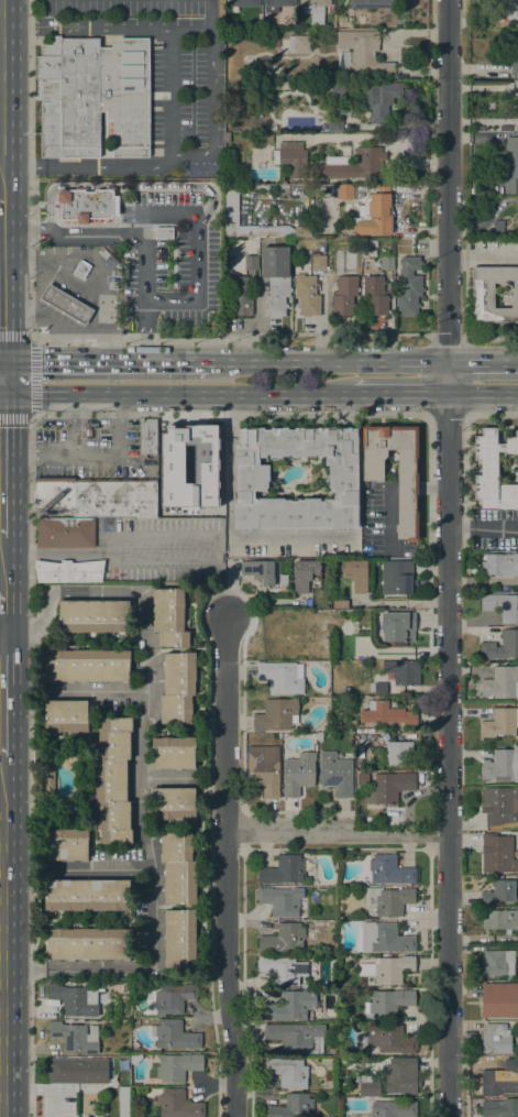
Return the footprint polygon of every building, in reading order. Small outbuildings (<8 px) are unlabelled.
[(264,6),(264,0),(295,0),(295,6),(278,6),(278,12),(265,12),(265,6),(264,6)] [(299,6),(299,0),(330,0),(330,6),(323,6),(323,13),(302,13),(302,6),(299,6)] [(350,8),(350,0),(395,0),(395,9),(350,8)] [(507,20),(507,0),(517,0),(517,20),(507,20)] [(379,31),(379,44),(378,44),(378,52),(375,52),(375,62),(395,62),(395,77),(375,77),(375,73),(360,73),(360,70),(353,70),(353,69),(352,69),(350,66),(350,63),(351,61),(351,58),(352,58),(352,48),(337,48),(337,31),(379,31)] [(150,157),(112,157),(112,120),(106,120),(106,111),(100,111),(100,157),(41,157),(41,78),(34,78),(34,55),(41,55),(41,44),(52,44),(52,35),(60,35),(60,37),(99,37),(99,47),(110,47),(120,37),(148,37),(150,157)] [(309,35),(309,47),(310,47),(310,52),(309,52),(309,53),(294,52),(294,51),(288,51),(288,54),(280,54),(280,51),(279,51),(279,47),(272,47),(272,40),(288,39),(288,36),(294,36),(294,35),(309,35)] [(338,70),(338,52),(350,52),(350,70),(338,70)] [(256,59),(262,68),(256,78),(249,78),(242,69),(247,61),(256,59)] [(269,65),(279,65),(280,80),(269,80),(269,65)] [(344,81),(344,101),(331,101),(331,83),(344,81)] [(371,107),(367,107),(367,95),(363,95),(363,83),(403,84),(403,97),(393,97),(393,106),(388,105),(388,116),(392,116),(392,124),(371,123),(371,107)] [(342,116),(342,131),(322,131),(322,116),(342,116)] [(273,143),(263,143),(263,132),(272,132),(273,143)] [(506,136),(517,136),(517,194),(505,194),(505,152),(506,152),(506,136)] [(302,142),(302,149),(306,149),(307,166),(307,169),(306,169),(306,178),(289,178),(289,165),(278,165),(278,164),(273,164),(273,150),(279,150),(279,142),(302,142)] [(382,152),(386,152),(386,160),(382,160),(382,177),(327,177),(327,178),(323,178),(323,177),(312,177),(312,164),(356,164),(356,155),(355,155),(355,146),(382,146),(382,152)] [(224,185),(238,185),(238,226),(288,226),(294,229),(294,237),(224,236),(224,185)] [(337,199),(337,186),(353,185),(353,199),(337,199)] [(359,236),(351,230),(353,227),(353,218),(359,218),(359,205),(364,205),(365,200),(365,198),(366,198),(368,197),(371,194),(376,194),(376,185),(390,186),(390,198),(392,198),(392,211),(394,213),(393,229),(392,229),(392,234),(359,236)] [(106,189),(106,187),(115,187),(115,196),(119,196),(119,216),(112,216),(112,219),(88,219),(88,223),(77,223),(77,220),(60,220),(60,204),(57,200),(57,193),(60,189),(75,189),(75,187),(88,187),(88,191),(95,191),(95,189),(106,189)] [(310,226),(310,237),(295,237),(295,226),(310,226)] [(173,227),(173,239),(155,239),(155,227),(173,227)] [(288,247),(289,276),(289,296),(285,296),(285,304),(287,304),(287,307),(285,307),(285,316),(264,316),(264,295),(269,295),(269,276),(262,276),(262,247),(288,247)] [(110,255),(104,260),(98,252),(102,248),(110,255)] [(257,255),(257,270),(244,270),(244,255),(257,255)] [(326,255),(326,270),(312,270),(312,255),(326,255)] [(340,269),(327,270),(327,255),(340,255),(340,269)] [(394,255),(394,270),(381,270),(381,255),(394,255)] [(420,256),(420,270),(412,270),(412,275),(421,275),(421,287),(425,287),(425,292),(421,292),(421,296),(417,296),(417,304),(420,304),(420,308),(418,308),(418,315),(397,315),(397,295),(399,295),(399,269),(401,269),(401,264),(400,264),(400,261),(400,256),(420,256)] [(82,278),(73,273),(80,260),(90,265),(82,278)] [(471,266),(517,266),(517,322),(472,322),(472,319),(471,319),(471,266)] [(363,295),(363,275),(365,275),(365,274),(367,274),(367,275),(378,275),(381,275),(383,275),(383,281),(385,281),(385,283),(383,283),(383,287),(385,287),(385,289),(383,289),(383,293),(385,293),(385,295),(388,295),(388,299),(389,299),(389,302),(387,302),(387,305),(389,305),(389,308),(388,308),(388,310),(389,310),(389,313),(388,313),(388,315),(367,315),(367,307),(364,307),(364,304),(367,304),(367,295),(363,295)] [(316,295),(320,295),(320,315),(299,316),(299,308),(297,308),(297,304),(299,304),(299,296),(295,296),(295,275),(315,275),(316,295)] [(357,275),(357,295),(353,295),(353,315),(332,315),(332,296),(337,296),(337,275),(357,275)] [(247,295),(252,295),(252,315),(231,315),(231,296),(228,296),(228,276),(247,276),(247,295)] [(93,310),(85,325),(40,298),(48,284),(93,310)] [(140,419),(156,419),(156,453),(140,453),(140,419)] [(217,424),(160,426),(162,508),(218,507),(217,424)] [(418,426),(418,459),(416,459),(416,473),(418,473),(418,495),(416,495),(416,512),(418,512),(418,541),(407,541),(407,539),(397,539),(397,532),(396,532),(396,524),(398,524),(398,450),(387,450),(387,456),(384,460),(384,481),(375,481),(363,481),(363,426),(418,426)] [(338,530),(338,528),(253,528),(253,530),(244,530),(244,528),(233,528),(233,503),(236,503),(236,466),(234,466),(234,445),(238,445),(238,428),(242,428),(242,427),(246,427),(246,428),(258,428),(258,427),(264,427),(264,428),(269,428),(269,427),(274,427),(274,428),(283,428),(283,427),(288,427),(288,428),(294,428),(294,427),(298,427),(298,428),(317,428),(317,427),(321,427),(321,428),(335,428),(335,427),(340,427),(340,428),(346,428),(346,427),(351,427),(351,428),(356,428),(356,437),(359,437),(359,453),(357,453),(357,466),(359,466),(359,528),(348,528),(348,530),(338,530)] [(516,430),(517,430),(517,453),(506,453),(506,451),(498,451),(498,500),(499,500),(499,484),(517,484),(517,508),(502,508),(482,508),(482,500),(474,500),(474,475),(482,475),(482,460),(474,460),(474,436),(482,436),(482,427),(498,427),(498,443),(506,443),(506,437),(516,437),(516,430)] [(75,478),(75,480),(156,479),(156,483),(156,516),(76,517),(76,508),(54,510),(54,514),(35,514),(35,479),(75,478)] [(36,548),(36,518),(95,518),(95,547),(36,548)] [(513,554),(517,553),(517,576),(514,576),(514,574),(486,574),(486,568),(482,568),(482,562),(485,562),(485,554),(513,554)] [(60,560),(71,560),(71,562),(104,560),(101,582),(37,582),(35,560),(60,563),(60,560)] [(273,560),(273,579),(274,579),(274,583),(273,584),(273,587),(261,587),(261,579),(253,579),(253,574),(241,574),(240,560),(273,560)] [(294,561),(319,560),(319,572),(318,572),(318,573),(311,573),(311,581),(308,581),(308,593),(295,593),(294,561)] [(366,560),(367,593),(353,593),(353,581),(349,581),(349,573),(343,573),(343,572),(341,572),(341,560),(366,560)] [(411,561),(411,574),(410,574),(410,593),(382,593),(382,561),(385,561),(411,561)] [(184,588),(184,632),(190,632),(190,646),(158,647),(158,633),(153,633),(153,589),(184,588)] [(507,595),(517,595),(517,624),(502,624),(502,605),(496,605),(496,611),(481,611),(481,594),(507,594),(507,595)] [(130,601),(130,632),(102,632),(74,632),(58,632),(59,600),(130,601)] [(333,609),(333,600),(349,600),(349,609),(333,609)] [(244,618),(244,609),(255,609),(254,620),(244,618)] [(327,612),(327,621),(305,621),(305,612),(327,612)] [(416,612),(416,628),(415,628),(415,640),(384,642),(383,629),(382,629),(382,612),(416,612)] [(225,646),(224,620),(232,618),(233,646),(225,646)] [(502,629),(517,629),(517,657),(481,658),(481,642),(502,642),(502,629)] [(45,650),(54,650),(54,649),(65,649),(65,650),(73,650),(73,649),(102,649),(102,650),(130,650),(131,681),(45,681),(45,650)] [(196,696),(191,694),(191,703),(192,703),(192,713),(191,713),(191,724),(161,724),(161,694),(164,694),(164,651),(196,653),(196,696)] [(276,694),(269,694),(269,679),(257,679),(257,661),(265,661),(265,662),(296,662),(296,664),(304,664),(304,694),(276,694)] [(419,661),(420,686),(394,686),(394,672),(382,672),(382,661),(419,661)] [(493,666),(517,666),(517,698),(494,698),(494,696),(483,696),(483,698),(481,698),(481,679),(493,679),(493,666)] [(386,682),(387,694),(374,694),(374,682),(386,682)] [(267,730),(267,731),(253,731),(253,713),(264,713),(264,700),(289,699),(289,698),(297,698),(298,723),(291,723),(291,730),(267,730)] [(45,701),(87,700),(87,716),(88,716),(88,732),(74,732),(45,732),(45,701)] [(405,708),(405,711),(417,711),(417,725),(404,725),(404,722),(362,722),(362,710),(368,710),(368,700),(388,700),(388,709),(405,708)] [(516,709),(517,708),(517,726),(516,726),(516,734),(503,734),(503,735),(497,736),(497,734),(496,734),(496,737),(483,737),(483,740),(480,740),(480,721),(494,721),(494,708),(516,708),(516,709)] [(101,718),(132,718),(132,732),(130,732),(130,759),(126,759),(126,801),(130,801),(130,830),(132,830),(132,844),(101,843),(101,830),(99,830),(99,815),(99,802),(96,802),(96,792),(96,781),(96,774),(95,774),(96,758),(99,758),(99,731),(100,731),(101,718)] [(373,732),(373,742),(359,742),(359,732),(373,732)] [(196,768),(153,768),(153,737),(162,738),(162,737),(173,737),(180,737),(180,736),(196,737),(196,768)] [(412,742),(412,765),(386,765),(386,742),(412,742)] [(513,745),(517,745),(517,780),(495,780),(495,778),(481,778),(481,762),(494,762),(494,749),(513,749),(513,745)] [(278,793),(279,793),(279,798),(263,798),(263,787),(246,787),(247,752),(249,752),(249,746),(278,746),(278,793)] [(299,752),(315,752),(315,786),(299,786),(299,797),(284,797),(284,758),(299,758),(299,755),(299,752)] [(352,798),(335,798),(335,786),(322,786),(322,785),(320,785),(320,752),(335,752),(335,759),(351,759),(352,798)] [(54,796),(43,796),(44,766),(55,766),(54,796)] [(415,773),(416,778),(417,778),(417,782),(416,784),(416,789),(400,790),(398,792),(398,804),(367,803),(367,787),(375,788),(375,774),(415,773)] [(483,787),(517,787),(517,812),(516,812),(516,822),(500,822),(500,824),(485,824),(485,812),(481,812),(481,804),(483,804),(483,787)] [(153,818),(153,788),(196,788),(196,819),(180,819),(173,819),(173,820),(163,819),(153,818)] [(55,829),(65,829),(74,829),(88,829),(87,861),(45,859),(45,829),(55,829)] [(192,832),(192,861),(196,861),(196,875),(196,904),(165,904),(165,862),(162,862),(162,833),(192,832)] [(478,870),(478,861),(481,861),(481,833),(510,833),(511,870),(478,870)] [(277,854),(300,855),(300,859),(306,859),(305,858),(315,858),(315,872),(306,872),(306,877),(302,877),(302,884),(298,884),(298,883),(280,881),(280,883),(258,883),(258,866),(260,866),(260,867),(273,867),(273,868),(277,868),(277,854)] [(396,854),(396,868),(401,868),(401,867),(416,867),(416,884),(371,883),(371,870),(368,870),(370,859),(374,859),(374,854),(396,854)] [(131,910),(121,910),(121,911),(110,911),(110,910),(102,910),(102,911),(73,911),(73,910),(45,910),(45,880),(130,879),(130,889),(131,889),(131,910)] [(515,880),(516,901),(496,901),(496,904),(481,904),(481,891),(494,891),(494,880),(515,880)] [(365,908),(365,887),(383,888),(383,890),(398,890),(398,887),(400,887),(400,889),(403,889),(403,888),(416,888),(416,904),(403,904),(403,917),(382,917),(375,917),(375,908),(365,908)] [(272,888),(272,889),(294,889),(294,888),(304,888),(304,899),(298,899),(298,918),(271,918),(271,904),(257,904),(257,900),(256,900),(256,891),(257,891),(257,888),(272,888)] [(478,891),(478,905),(462,905),(461,891),(478,891)] [(196,967),(165,967),(165,909),(196,909),(196,967)] [(487,910),(517,910),(517,929),(513,930),(513,929),(511,929),(511,934),(505,934),(504,929),(483,930),(482,919),(488,918),(487,910)] [(362,927),(361,922),(397,921),(397,937),(401,937),(401,935),(416,935),(416,951),(356,951),(356,932),(362,927)] [(300,922),(300,928),(305,928),(305,939),(302,939),(302,951),(298,951),(298,950),(258,951),(258,934),(260,934),(260,935),(272,935),(272,937),(278,937),(277,923),(300,922)] [(130,929),(130,959),(44,960),(44,929),(130,929)] [(514,951),(515,981),(505,981),(505,975),(482,975),(481,960),(484,960),(484,951),(514,951)] [(271,955),(271,956),(295,956),(295,962),(307,962),(307,975),(298,975),(298,985),(271,985),(271,972),(258,972),(258,967),(256,967),(256,960),(257,960),(257,955),(271,955)] [(378,959),(400,959),(400,955),(415,956),(415,971),(401,971),(401,985),(374,985),(374,975),(362,975),(362,963),(375,963),(378,959)] [(62,984),(62,987),(86,987),(86,989),(97,989),(97,1004),(98,1004),(98,1016),(84,1017),(84,1015),(63,1015),(63,999),(48,999),(48,984),(62,984)] [(159,985),(183,985),(183,984),(196,984),(196,987),(198,987),(198,996),(196,996),(196,999),(183,999),(183,1012),(181,1012),(181,1014),(155,1014),(155,992),(159,992),(159,987),(159,985)] [(300,990),(300,989),(316,989),(316,1009),(306,1009),(306,1019),(262,1019),(262,1005),(280,1004),(280,990),(300,990)] [(374,1014),(370,1014),(365,1014),(364,1003),(367,1001),(371,1001),(372,990),(394,992),(394,990),(416,990),(415,1005),(397,1005),(396,1019),(374,1019),(374,1014)] [(514,1016),(483,1017),(483,1007),(482,1007),(482,998),(514,997),(514,1016)] [(180,1019),(181,1019),(181,1033),(201,1032),(201,1048),(156,1048),(156,1040),(151,1040),(146,1036),(146,1026),(158,1025),(158,1019),(180,1019)] [(62,1020),(62,1023),(65,1023),(65,1025),(86,1025),(97,1025),(97,1041),(98,1041),(98,1054),(84,1054),(84,1053),(63,1053),(63,1037),(48,1037),(48,1022),(47,1022),(47,1021),(62,1020)] [(366,1025),(403,1023),(403,1038),(416,1038),(417,1052),(378,1052),(378,1045),(367,1045),(366,1025)] [(482,1053),(482,1041),(482,1030),(485,1030),(485,1023),(506,1023),(506,1029),(509,1029),(509,1036),(511,1036),(511,1053),(482,1053)] [(263,1025),(324,1025),(324,1037),(322,1037),(322,1052),(283,1052),(283,1039),(263,1039),(263,1025)] [(141,1053),(142,1058),(134,1065),(130,1063),(131,1053),(141,1053)] [(163,1054),(163,1055),(180,1055),(180,1054),(202,1054),(202,1070),(184,1070),(185,1083),(161,1083),(161,1077),(156,1077),(156,1066),(158,1066),(158,1054),(163,1054)] [(279,1058),(279,1060),(298,1059),(298,1058),(302,1058),(302,1065),(308,1065),(308,1077),(306,1077),(306,1087),(279,1087),(279,1074),(266,1074),(266,1070),(265,1070),(265,1062),(266,1062),(266,1059),(279,1058)] [(507,1058),(517,1058),(517,1071),(507,1071),(507,1058)] [(49,1070),(48,1070),(48,1059),(108,1059),(108,1083),(99,1083),(93,1083),(75,1083),(75,1082),(49,1082),(49,1070)] [(386,1093),(386,1082),(382,1082),(381,1069),(394,1069),(394,1067),(401,1067),(401,1072),(416,1072),(417,1076),(420,1076),(420,1087),(416,1087),(416,1094),(407,1094),(407,1092),(386,1093)] [(503,1072),(503,1095),(482,1095),(482,1072),(503,1072)] [(379,1096),(360,1096),(359,1075),(371,1075),(371,1081),(379,1081),(379,1083),(379,1096)] [(93,1086),(93,1083),(99,1083),(99,1086),(110,1086),(110,1095),(87,1095),(87,1086),(93,1086)] [(130,1086),(130,1102),(117,1102),(117,1086),(130,1086)] [(205,1103),(205,1116),(159,1116),(159,1106),(157,1106),(157,1094),(162,1094),(162,1088),(185,1088),(185,1103),(205,1103)] [(310,1109),(310,1116),(266,1116),(266,1105),(268,1105),(268,1106),(280,1106),(286,1106),(286,1093),(308,1093),(308,1098),(313,1098),(313,1109),(310,1109)] [(500,1116),(482,1116),(482,1100),(503,1100),(503,1099),(517,1099),(517,1116),(500,1116)] [(416,1102),(416,1116),(396,1116),(364,1116),(364,1114),(372,1114),(371,1102),(416,1102)]
